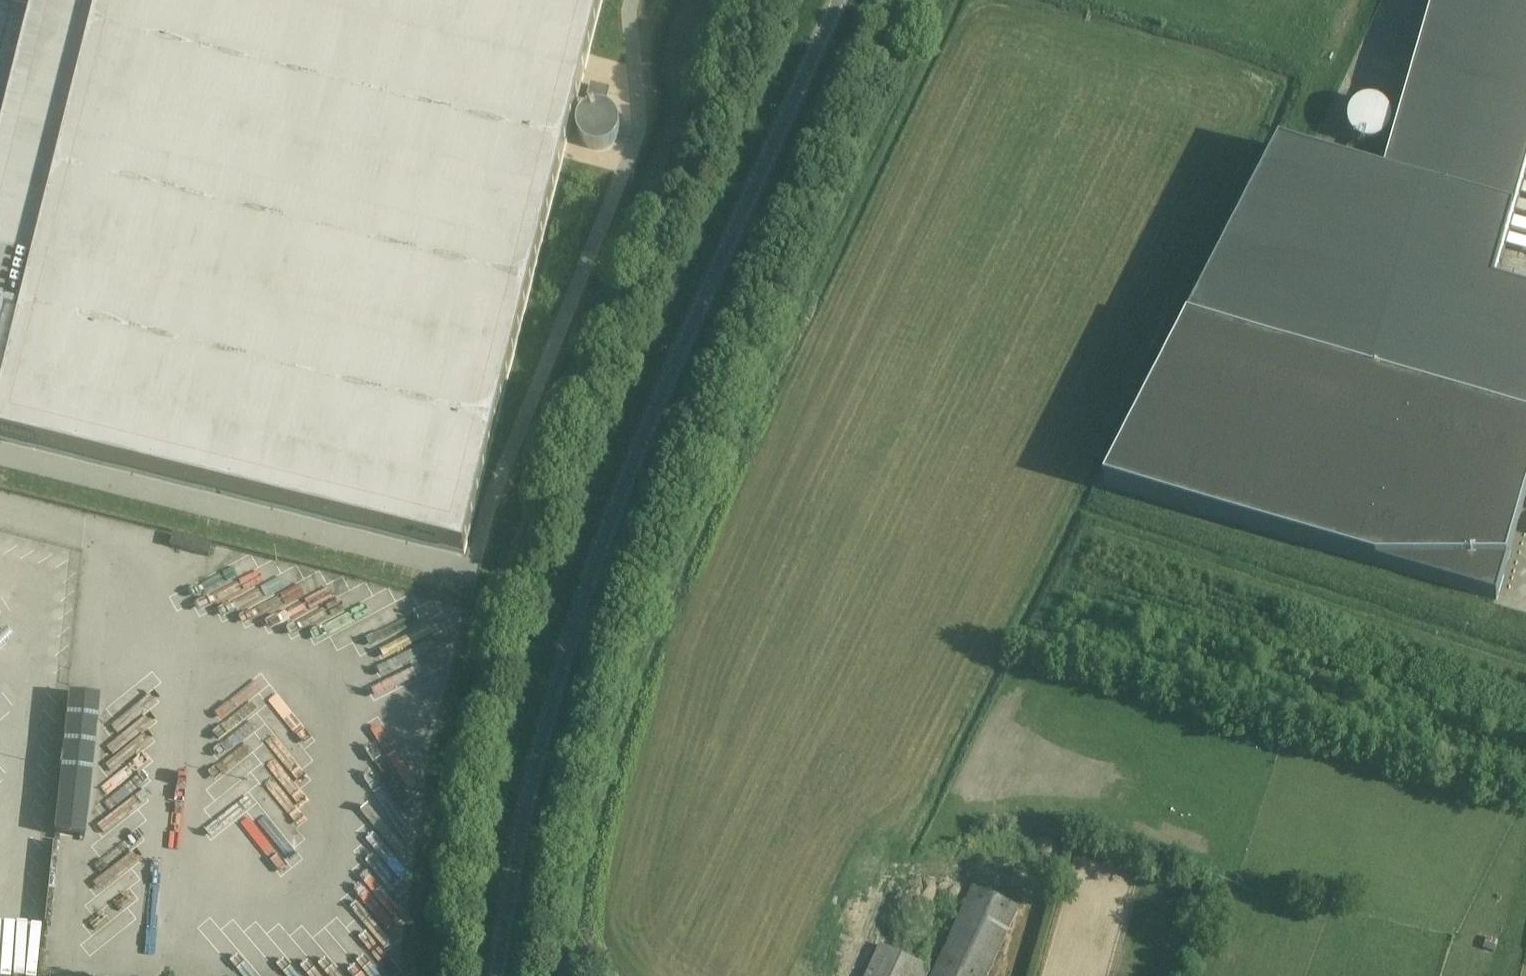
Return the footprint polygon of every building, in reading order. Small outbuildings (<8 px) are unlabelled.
[(216,493),(465,555),(584,75),(603,0),(36,0),(0,146),(0,439),(216,493)] [(1279,147),(1104,486),(1496,600),(1525,497),(1525,297),(1493,287),(1525,172),(1525,0),(1434,0),(1383,177),(1371,173),(1376,157),(1348,149),(1343,165),(1279,147)] [(1348,119),(1348,123),(1348,127),(1350,131),(1352,135),(1354,138),(1358,141),(1361,143),(1366,144),(1370,145),(1374,144),(1378,143),(1382,141),(1385,138),(1388,135),(1390,131),(1391,127),(1392,123),(1391,119),(1390,115),(1388,111),(1386,108),(1383,105),(1380,103),(1376,102),(1372,101),(1368,101),(1364,102),(1360,103),(1357,105),(1354,108),(1351,111),(1349,115),(1348,119)] [(209,552),(211,541),(171,536),(170,547),(209,552)] [(429,641),(396,657),(394,652),(382,658),(396,687),(441,665),(429,641)] [(84,838),(99,698),(68,695),(54,835),(84,838)] [(973,886),(932,975),(989,975),(1020,908),(973,886)] [(926,966),(880,944),(865,975),(921,975),(924,969),(926,966)]
